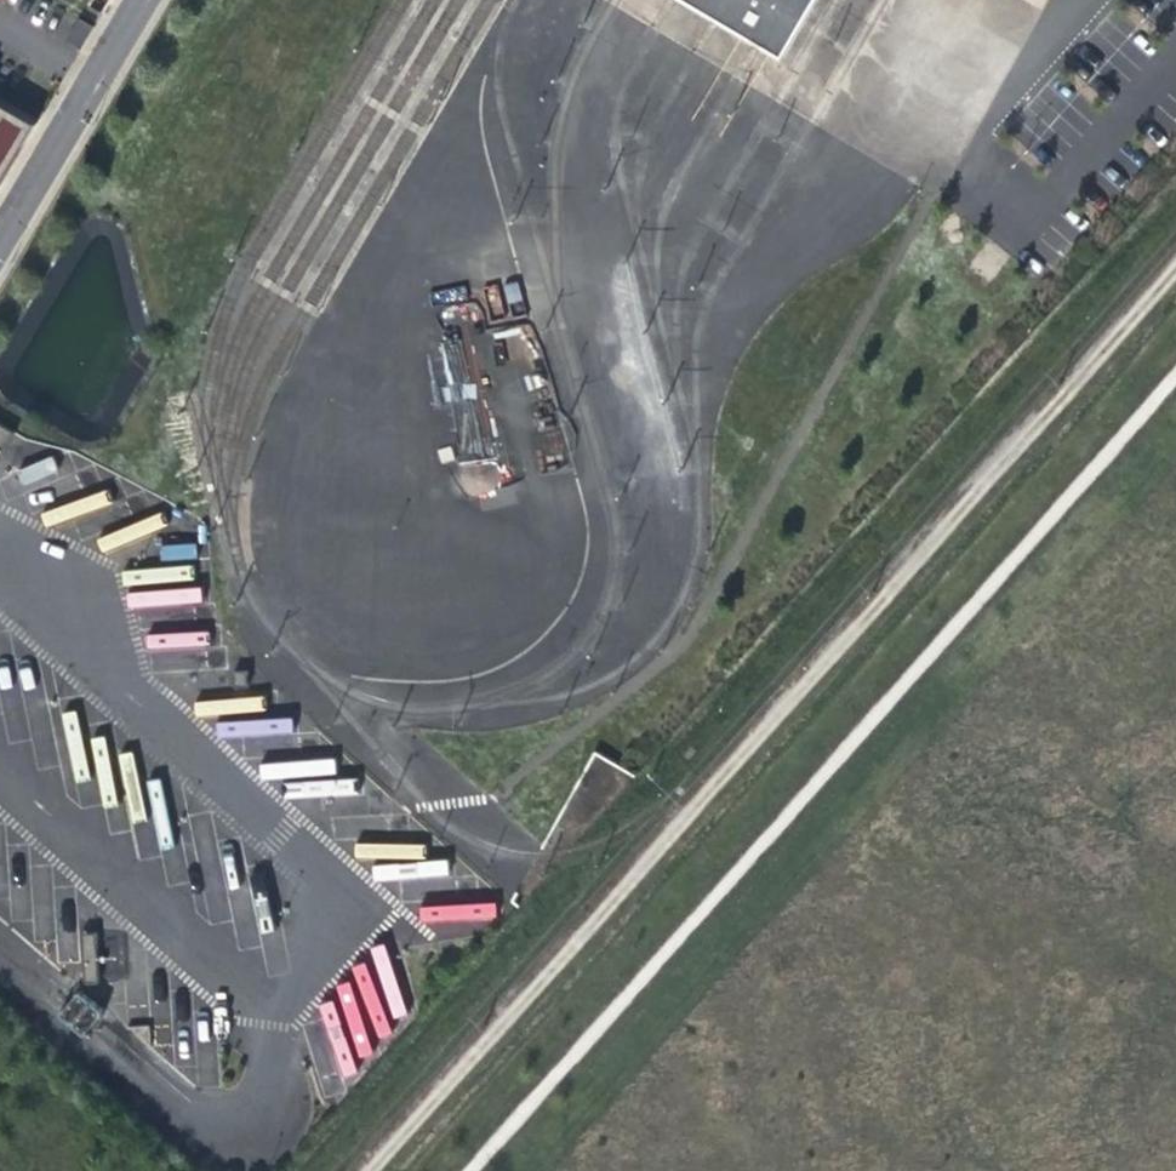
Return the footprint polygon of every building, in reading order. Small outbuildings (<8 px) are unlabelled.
[(784,57),(818,0),(687,0),(784,57)] [(36,124),(0,102),(0,185),(36,124)] [(249,671),(235,672),(235,687),(249,687),(249,671)] [(100,983),(97,932),(82,933),(86,984),(100,983)]
